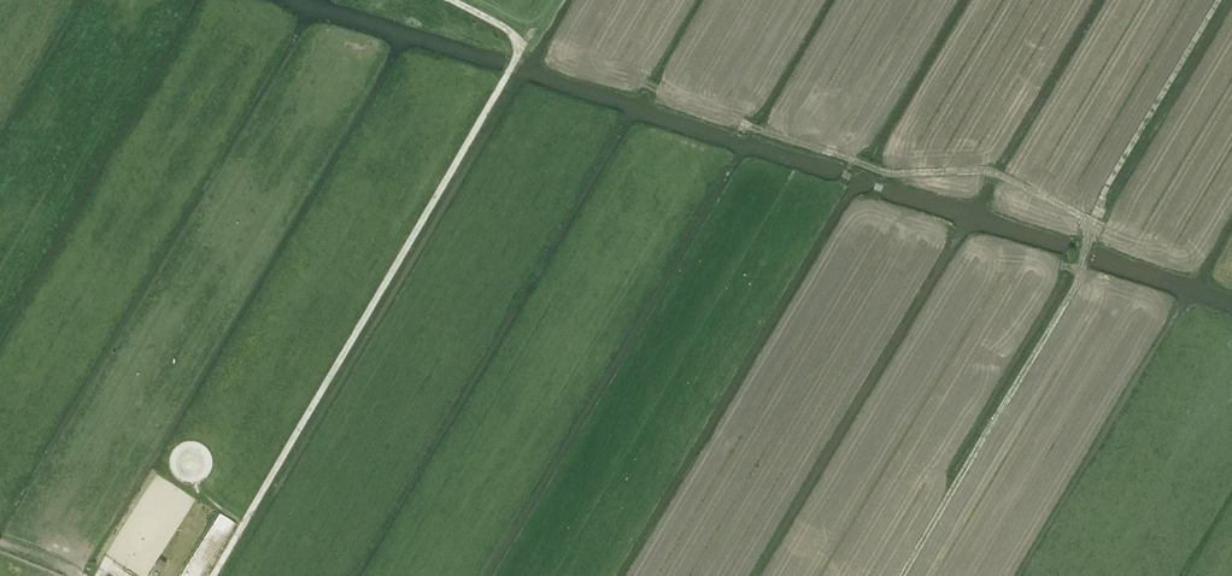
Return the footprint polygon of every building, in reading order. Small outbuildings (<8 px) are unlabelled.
[(160,558),(155,566),(162,569),(166,562),(160,558)]
